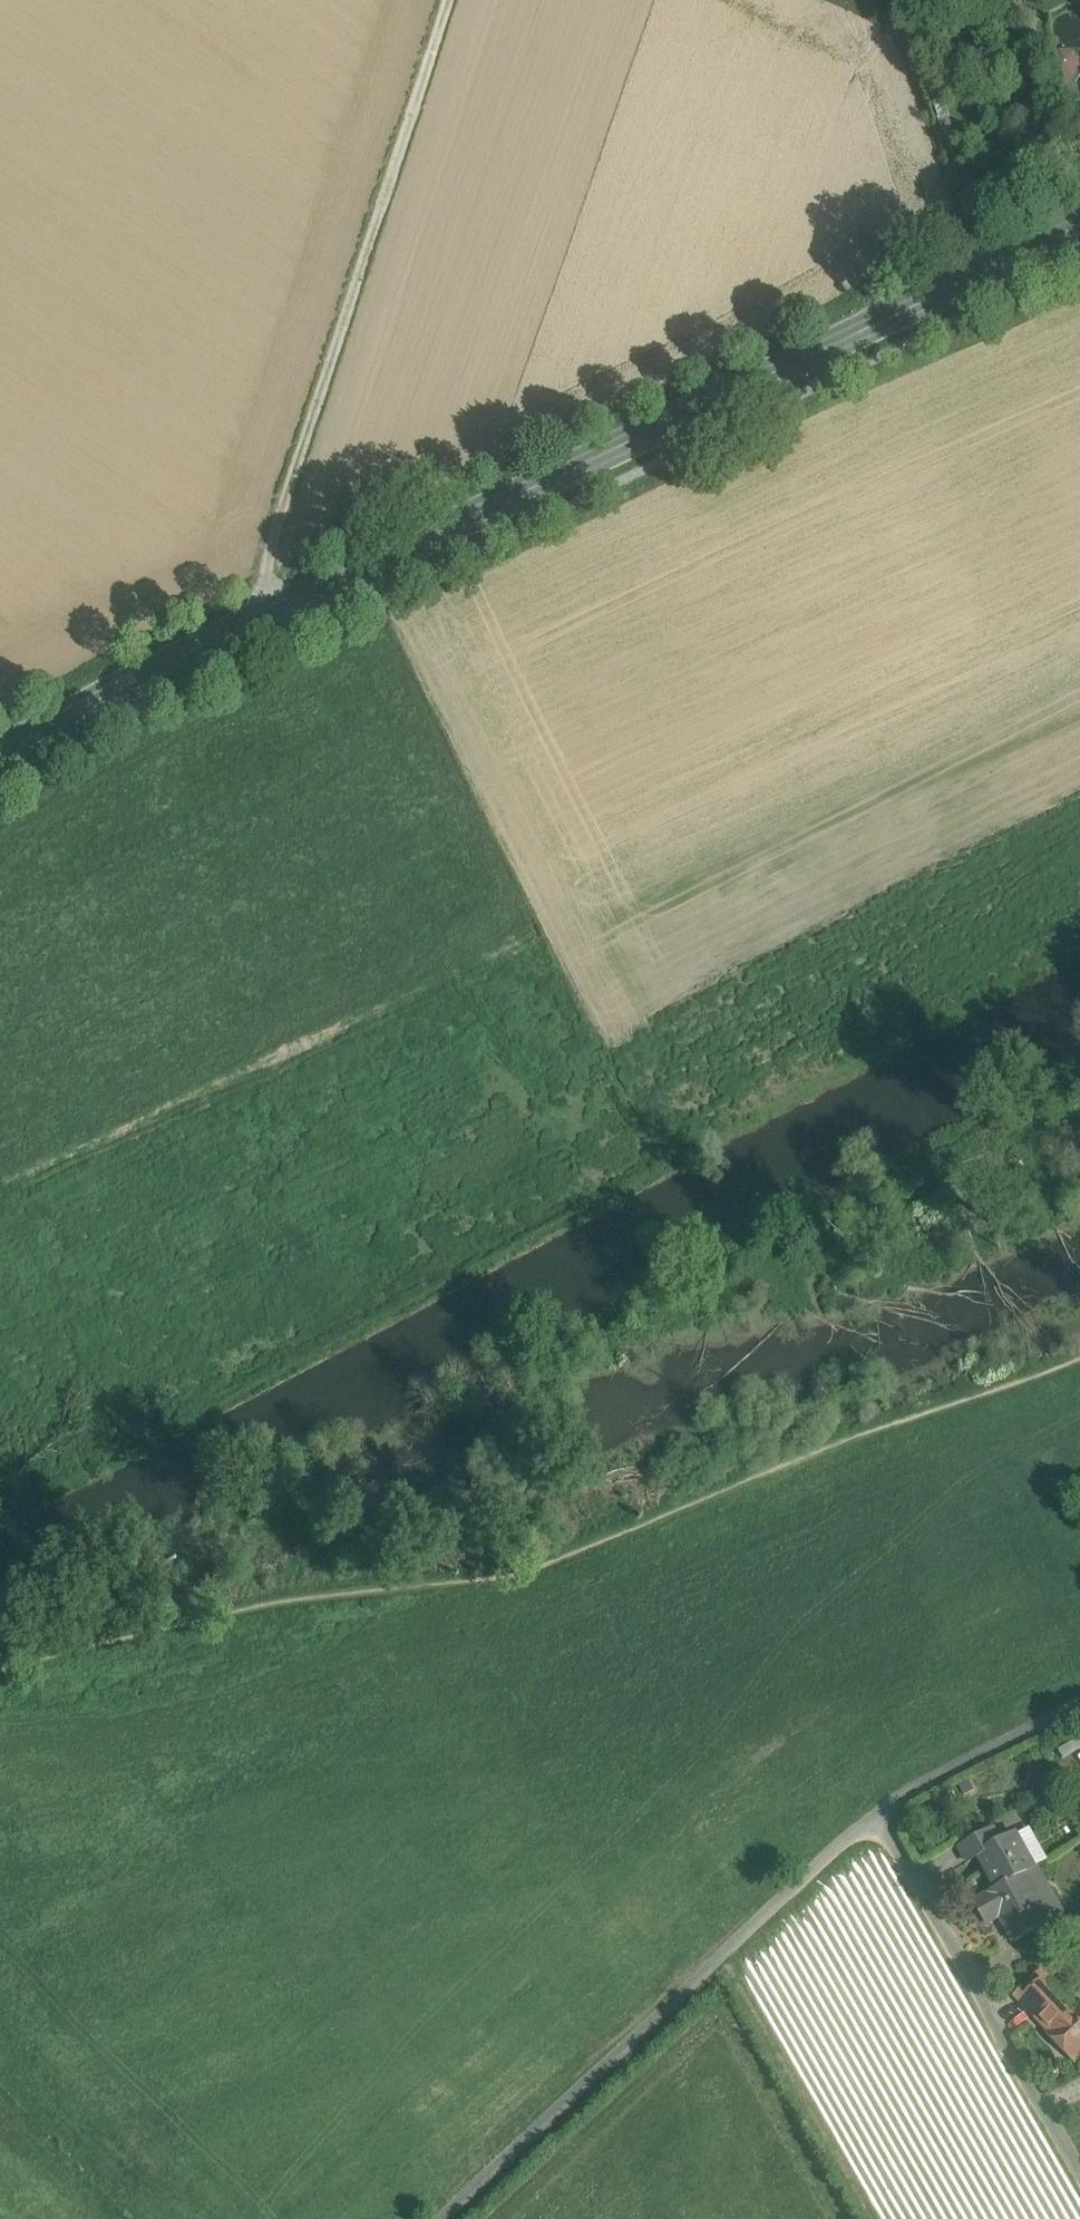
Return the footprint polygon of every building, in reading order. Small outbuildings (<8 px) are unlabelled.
[(1073,55),(1062,54),(1054,63),(1059,75),(1071,76),(1078,66),(1073,55)] [(1054,63),(1045,68),(1050,79),(1059,75),(1054,63)] [(1059,75),(1050,79),(1054,89),(1064,85),(1059,75)] [(994,1830),(961,1849),(969,1863),(980,1857),(979,1856),(1001,1844),(994,1830)] [(1001,1844),(979,1856),(980,1857),(991,1878),(993,1876),(1000,1888),(1024,1874),(1025,1875),(1035,1869),(1016,1835),(1001,1844)] [(1000,1888),(989,1894),(990,1896),(975,1904),(986,1925),(1001,1916),(1016,1942),(1051,1922),(1025,1875),(1024,1874),(1000,1888)] [(1047,1931),(1052,1942),(1079,1929),(1079,1925),(1076,1916),(1047,1931)] [(1058,1997),(1037,1975),(1014,1996),(1035,2018),(1058,1997)] [(1076,2006),(1063,1992),(1058,1997),(1035,2018),(1048,2032),(1046,2033),(1078,2067),(1079,2065),(1079,2003),(1076,2006)]
